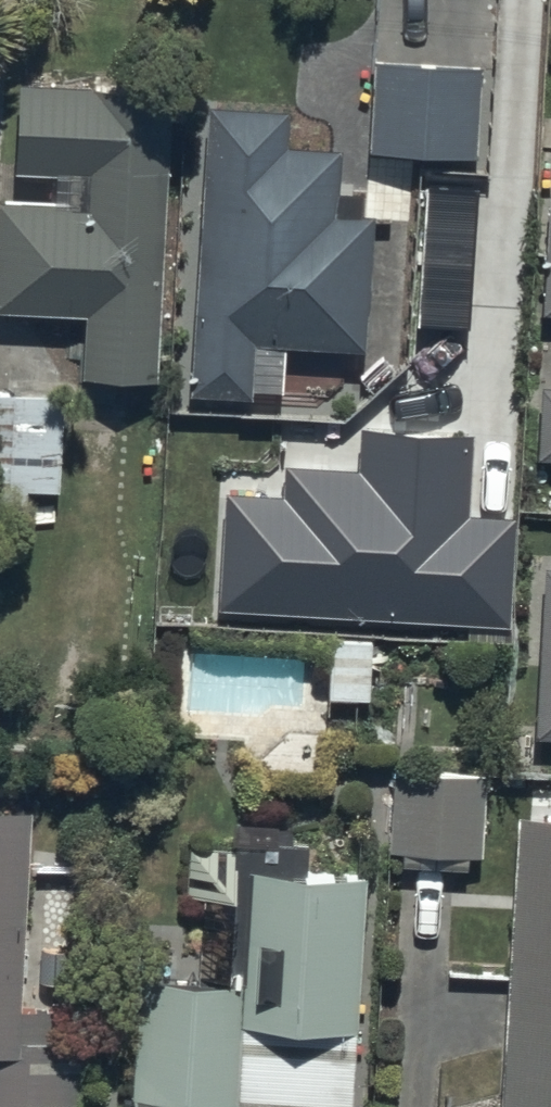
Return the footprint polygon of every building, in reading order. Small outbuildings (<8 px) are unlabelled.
[(482,52),(379,49),(375,157),(478,162),(482,52)] [(170,82),(21,76),(17,166),(78,168),(77,196),(0,193),(0,303),(81,306),(79,362),(160,365),(170,82)] [(287,100),(201,98),(187,388),(250,391),(252,339),(357,344),(363,208),(335,207),(338,141),(285,139),(287,100)] [(539,378),(537,451),(550,452),(550,378),(539,378)] [(58,386),(0,386),(0,488),(58,488),(58,386)] [(231,494),(224,603),(509,620),(516,514),(469,511),(474,430),(361,423),(358,462),(284,458),(282,497),(231,494)] [(540,557),(527,729),(550,731),(550,558),(540,557)] [(392,761),(389,844),(476,850),(482,766),(392,761)] [(91,1005),(15,1001),(26,801),(0,800),(0,1106),(86,1106),(91,1005)] [(515,806),(495,1106),(550,1106),(550,807),(515,806)] [(357,867),(303,864),(305,833),(233,828),(225,973),(133,969),(126,1087),(349,1097),(357,867)]
